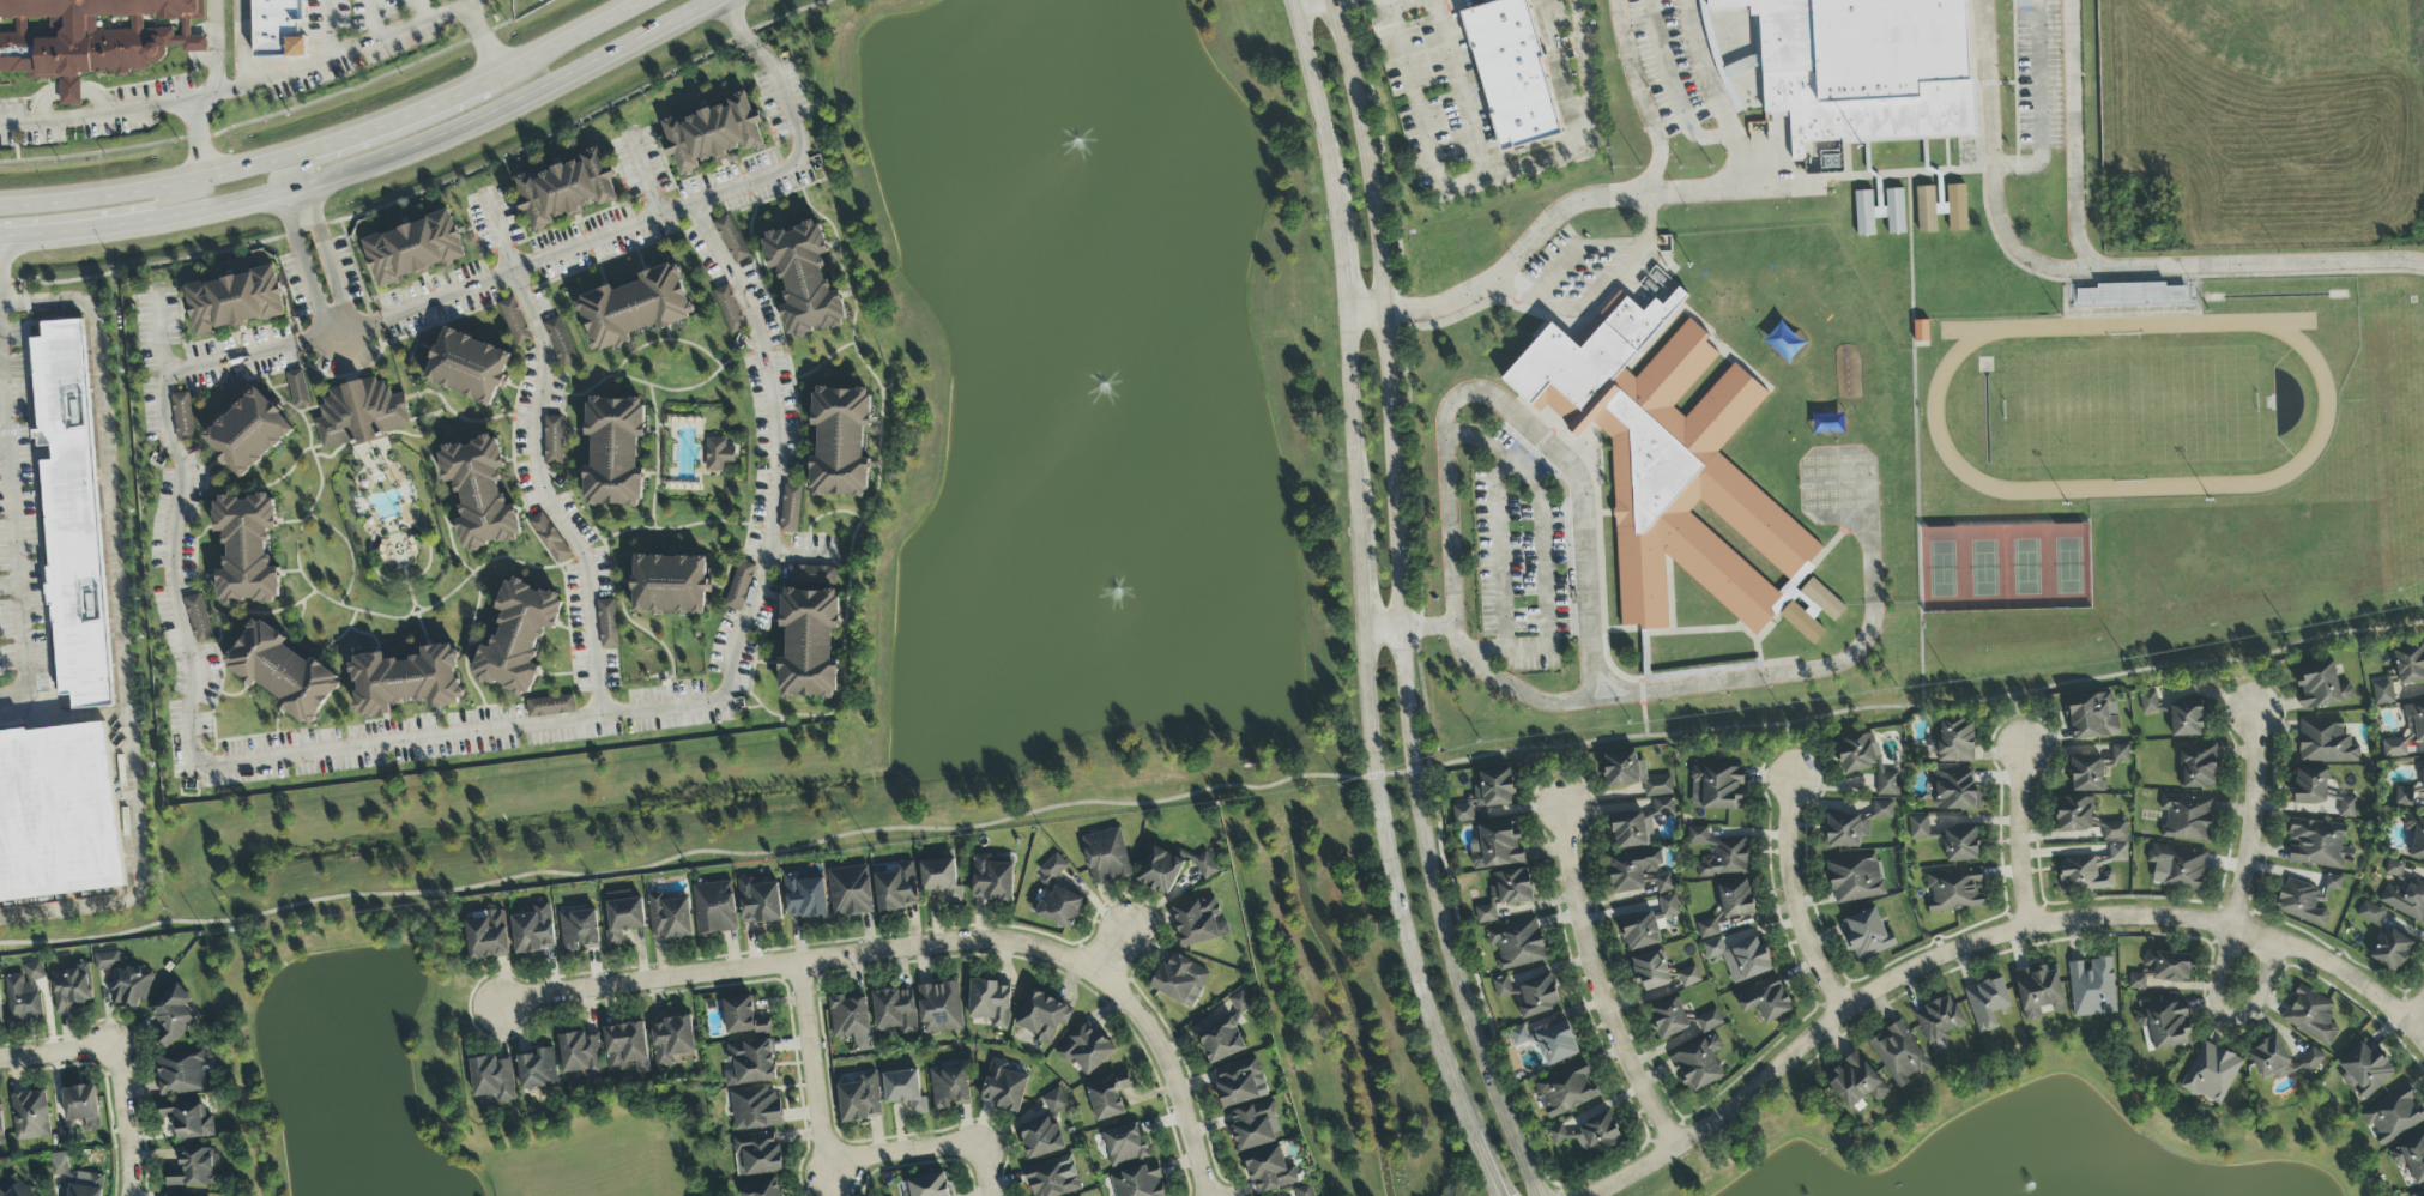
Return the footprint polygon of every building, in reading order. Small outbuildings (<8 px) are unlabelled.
[(206,37),(190,37),(190,21),(204,21),(204,0),(0,0),(0,21),(15,21),(16,34),(0,34),(0,77),(59,76),(60,106),(81,106),(80,74),(141,73),(179,46),(183,53),(207,53),(206,37)] [(307,57),(307,39),(301,34),(301,27),(307,21),(306,0),(253,0),(255,58),(307,57)] [(1527,0),(1506,0),(1463,11),(1499,152),(1562,136),(1527,0)] [(1709,10),(1708,0),(1970,0),(1977,138),(1791,146),(1790,113),(1763,114),(1757,7),(1709,10)] [(659,124),(680,177),(700,169),(698,164),(715,158),(718,164),(729,159),(726,153),(743,146),(745,153),(764,145),(757,126),(763,124),(758,111),(753,113),(745,95),(682,120),(680,116),(659,124)] [(514,179),(522,200),(516,203),(521,215),(526,213),(533,233),(553,226),(551,220),(569,214),(571,219),(583,214),(581,209),(597,203),(599,208),(618,201),(610,181),(616,179),(611,167),(606,169),(599,151),(535,175),(534,172),(514,179)] [(1947,186),(1949,232),(1967,232),(1966,185),(1947,186)] [(1935,187),(1916,188),(1917,235),(1936,234),(1935,187)] [(1855,192),(1857,237),(1875,237),(1874,219),(1887,219),(1888,235),(1906,234),(1903,189),(1885,190),(1886,208),(1873,209),(1872,191),(1855,192)] [(362,240),(376,287),(466,260),(451,212),(362,240)] [(751,257),(728,215),(712,223),(735,266),(751,257)] [(761,237),(769,271),(779,268),(788,305),(781,307),(788,339),(847,325),(839,291),(829,293),(823,268),(824,268),(821,255),(827,254),(819,223),(761,237)] [(592,353),(631,342),(629,334),(657,326),(658,329),(693,319),(678,264),(639,274),(641,283),(612,291),(611,288),(577,298),(592,353)] [(285,317),(276,268),(184,286),(194,335),(285,317)] [(1613,441),(1592,424),(1580,437),(1549,410),(1542,417),(1503,382),(1555,324),(1582,346),(1626,296),(1650,316),(1678,285),(1692,298),(1628,369),(1639,377),(1689,321),(1725,354),(1674,411),(1686,421),(1736,363),(1770,394),(1715,455),(1819,548),(1791,579),(1701,499),(1688,513),(1787,600),(1757,634),(1670,557),(1673,629),(1618,632),(1613,441)] [(112,707),(83,320),(41,323),(42,339),(31,339),(39,448),(50,447),(51,461),(40,462),(51,608),(53,608),(59,697),(72,696),(72,710),(112,707)] [(1928,342),(1928,322),(1915,321),(1915,342),(1928,342)] [(424,381),(493,408),(513,354),(445,328),(438,347),(432,345),(427,358),(432,360),(424,381)] [(310,405),(302,370),(286,374),(294,409),(310,405)] [(411,428),(404,394),(390,397),(386,382),(377,385),(376,379),(328,389),(330,401),(319,404),(322,419),(315,421),(322,452),(383,439),(382,434),(411,428)] [(295,431),(257,388),(202,437),(241,480),(295,431)] [(810,496),(867,498),(869,459),(863,459),(864,428),(869,428),(871,390),(814,388),(812,428),(818,428),(817,458),(812,458),(810,496)] [(194,440),(190,393),(172,395),(176,441),(194,440)] [(644,399),(587,398),(586,436),(592,436),(591,468),(585,468),(584,506),(642,507),(642,470),(637,470),(637,438),(644,438),(644,399)] [(544,463),(562,464),(563,418),(545,417),(544,463)] [(522,539),(514,505),(507,507),(504,494),(500,495),(497,483),(501,482),(498,470),(503,469),(496,436),(438,450),(446,484),(455,481),(464,519),(457,520),(464,553),(522,539)] [(725,473),(726,464),(737,464),(737,448),(726,447),(726,440),(704,439),(703,472),(725,473)] [(803,487),(785,485),(779,532),(797,535),(803,487)] [(215,499),(216,534),(225,533),(226,571),(219,571),(220,605),(280,602),(278,568),(270,569),(268,530),(276,530),(274,496),(215,499)] [(557,565),(572,555),(542,512),(527,523),(557,565)] [(633,613),(706,615),(708,558),(632,556),(632,591),(634,591),(633,613)] [(744,612),(753,564),(736,561),(727,609),(744,612)] [(560,596),(555,593),(536,592),(515,579),(511,579),(498,601),(497,609),(504,613),(500,620),(499,632),(491,645),(491,647),(478,646),(475,680),(480,683),(498,685),(519,697),(524,698),(536,678),(537,667),(532,663),(535,659),(536,645),(544,632),(544,630),(557,631),(560,596)] [(837,698),(837,661),(832,661),(832,630),(839,630),(839,592),(782,590),(781,628),(787,628),(786,659),(780,659),(779,697),(837,698)] [(214,640),(200,594),(183,599),(197,645),(214,640)] [(598,601),(600,649),(617,649),(616,600),(598,601)] [(288,639),(254,618),(224,667),(255,686),(254,688),(312,725),(341,679),(311,660),(310,663),(284,646),(288,639)] [(351,659),(353,677),(353,678),(355,703),(361,718),(391,715),(391,707),(393,706),(402,703),(428,701),(430,709),(441,708),(466,699),(459,687),(457,658),(452,645),(422,647),(422,656),(417,657),(408,660),(386,662),(383,653),(363,655),(351,659)] [(2423,681),(2423,649),(2423,645),(2393,650),(2399,686),(2423,681)] [(2301,710),(2353,703),(2351,685),(2337,687),(2334,664),(2296,668),(2301,710)] [(2395,703),(2391,679),(2371,683),(2376,707),(2395,703)] [(2119,736),(2114,692),(2063,698),(2065,717),(2070,716),(2072,741),(2119,736)] [(2139,694),(2141,716),(2158,714),(2156,693),(2139,694)] [(575,714),(574,696),(526,700),(528,718),(575,714)] [(2172,738),(2203,736),(2202,702),(2171,703),(2172,738)] [(2407,757),(2406,742),(2423,740),(2423,704),(2403,706),(2406,739),(2382,741),(2383,759),(2407,757)] [(1973,763),(1974,721),(1939,720),(1938,762),(1973,763)] [(2359,763),(2359,747),(2350,747),(2350,736),(2342,736),(2342,721),(2300,721),(2299,762),(2359,763)] [(124,889),(106,723),(0,734),(0,902),(124,889)] [(1839,735),(1840,771),(1877,770),(1878,797),(1898,796),(1898,773),(1879,773),(1878,734),(1839,735)] [(2216,789),(2216,744),(2181,744),(2181,789),(2216,789)] [(2128,745),(2112,746),(2113,762),(2129,762),(2128,745)] [(1671,777),(1646,780),(1645,761),(1636,762),(1635,752),(1603,755),(1607,788),(1644,784),(1646,798),(1672,795),(1671,777)] [(2071,792),(2103,792),(2104,758),(2072,757),(2071,792)] [(1741,810),(1742,784),(1743,784),(1744,769),(1692,767),(1691,809),(1741,810)] [(1475,822),(1473,809),(1514,804),(1510,768),(1478,772),(1480,786),(1473,787),(1475,802),(1452,804),(1454,824),(1475,822)] [(2295,804),(2326,805),(2327,770),(2296,769),(2295,804)] [(1934,811),(1980,811),(1980,792),(1974,792),(1974,772),(1934,772),(1934,811)] [(2395,788),(2394,806),(2412,807),(2412,794),(2423,794),(2423,789),(2395,788)] [(2163,841),(2211,842),(2212,797),(2161,796),(2160,811),(2163,811),(2163,841)] [(2092,797),(2057,798),(2057,833),(2093,832),(2092,797)] [(1674,815),(1673,798),(1652,799),(1653,812),(1613,815),(1615,849),(1648,847),(1647,836),(1652,836),(1651,817),(1674,815)] [(2355,798),(2339,798),(2339,818),(2355,819),(2355,798)] [(1892,820),(1893,803),(1874,802),(1873,819),(1892,820)] [(1827,847),(1860,848),(1860,838),(1868,838),(1869,822),(1859,822),(1859,815),(1827,814),(1827,847)] [(2405,815),(2403,831),(2413,832),(2410,859),(2423,861),(2423,817),(2405,815)] [(1910,840),(1929,839),(1928,816),(1909,817),(1910,840)] [(2288,864),(2342,869),(2343,862),(2352,862),(2353,849),(2343,848),(2345,825),(2292,820),(2288,864)] [(1522,865),(1519,835),(1515,836),(1514,822),(1479,825),(1480,840),(1470,841),(1472,870),(1522,865)] [(2102,825),(2104,842),(2127,839),(2125,822),(2102,825)] [(1697,877),(1747,875),(1746,838),(1708,839),(1708,827),(1689,828),(1689,846),(1716,845),(1716,860),(1697,860),(1697,877)] [(1946,863),(1978,861),(1976,827),(1944,829),(1946,863)] [(1093,886),(1132,876),(1120,828),(1080,838),(1093,886)] [(2127,862),(2127,844),(2110,845),(2110,863),(2127,862)] [(1136,882),(1167,897),(1185,862),(1154,846),(1136,882)] [(2206,852),(2150,846),(2148,863),(2155,864),(2152,886),(2201,891),(2206,852)] [(1607,856),(1612,894),(1644,891),(1642,874),(1661,873),(1659,851),(1607,856)] [(1192,861),(1204,881),(1219,873),(1206,852),(1192,861)] [(1835,906),(1885,896),(1877,852),(1826,862),(1835,906)] [(1068,867),(1056,854),(1034,875),(1046,888),(1068,867)] [(1013,864),(988,864),(989,856),(974,855),(972,900),(1012,902),(1013,864)] [(2060,893),(2114,890),(2114,874),(2096,875),(2095,857),(2059,859),(2060,893)] [(947,904),(963,903),(962,886),(956,887),(955,860),(920,862),(922,893),(946,891),(947,904)] [(2404,864),(2388,860),(2384,874),(2400,878),(2404,864)] [(918,904),(913,864),(873,869),(879,913),(906,910),(906,906),(918,904)] [(828,871),(834,918),(873,913),(868,866),(828,871)] [(1477,925),(1497,922),(1495,907),(1533,902),(1529,869),(1493,874),(1494,888),(1488,889),(1491,905),(1475,907),(1477,925)] [(1929,914),(1985,907),(1983,894),(1980,895),(1977,871),(1925,878),(1929,914)] [(827,916),(823,879),(799,881),(799,874),(783,875),(787,920),(827,916)] [(1658,895),(1674,891),(1669,874),(1653,879),(1658,895)] [(2285,878),(2275,913),(2325,927),(2329,913),(2315,909),(2317,902),(2325,904),(2329,890),(2339,893),(2343,878),(2326,874),(2322,888),(2285,878)] [(782,921),(778,883),(754,886),(753,878),(737,879),(742,925),(782,921)] [(2423,922),(2423,886),(2404,878),(2400,890),(2386,884),(2378,905),(2423,922)] [(1718,885),(1723,919),(1754,914),(1749,880),(1718,885)] [(738,931),(731,881),(691,886),(698,937),(738,931)] [(1070,931),(1084,899),(1051,885),(1044,903),(1035,899),(1029,913),(1070,931)] [(644,929),(642,899),(629,900),(629,893),(606,894),(609,932),(606,932),(607,948),(624,946),(622,931),(644,929)] [(689,899),(663,901),(663,894),(648,895),(651,940),(691,938),(689,899)] [(1679,915),(1674,894),(1658,898),(1663,919),(1679,915)] [(1171,909),(1181,949),(1227,937),(1217,897),(1171,909)] [(2384,912),(2364,901),(2356,916),(2376,927),(2384,912)] [(516,955),(556,949),(550,904),(532,907),(533,914),(510,917),(516,955)] [(1885,935),(1875,908),(1841,921),(1856,962),(1897,947),(1892,933),(1885,935)] [(465,921),(469,961),(509,956),(504,910),(485,912),(485,919),(465,921)] [(579,952),(579,947),(598,947),(597,911),(560,913),(562,953),(579,952)] [(1621,920),(1627,952),(1660,945),(1654,913),(1621,920)] [(1501,972),(1547,961),(1537,918),(1485,931),(1489,947),(1494,945),(1501,972)] [(1701,940),(1720,935),(1715,918),(1696,924),(1701,940)] [(2369,958),(2395,974),(2414,942),(2388,927),(2369,958)] [(1732,984),(1771,972),(1760,938),(1725,948),(1722,937),(1702,944),(1707,961),(1723,956),(1732,984)] [(1642,994),(1672,984),(1661,949),(1631,959),(1642,994)] [(95,971),(120,970),(119,952),(95,954),(95,971)] [(2190,982),(2191,953),(2144,952),(2144,968),(2154,968),(2154,981),(2190,982)] [(1168,953),(1151,991),(1192,1010),(1209,972),(1168,953)] [(2116,1015),(2112,958),(2088,959),(2088,962),(2069,963),(2072,1018),(2116,1015)] [(41,1021),(39,981),(43,981),(42,963),(24,964),(25,975),(7,976),(9,1022),(41,1021)] [(110,1001),(143,1011),(153,976),(121,966),(110,1001)] [(1701,983),(1696,966),(1678,972),(1683,989),(1701,983)] [(2058,970),(2047,973),(2046,966),(2014,972),(2024,1023),(2042,1020),(2040,1009),(2064,1004),(2058,970)] [(55,1017),(73,1015),(72,1005),(91,1003),(89,975),(80,976),(79,970),(52,972),(55,1017)] [(1518,1009),(1522,1020),(1562,1007),(1551,974),(1518,985),(1525,1006),(1518,1009)] [(2146,976),(2130,974),(2128,989),(2145,991),(2146,976)] [(1493,980),(1496,1000),(1512,997),(1509,977),(1493,980)] [(1741,1015),(1758,1008),(1764,1024),(1793,1013),(1779,977),(1733,994),(1741,1015)] [(2012,1007),(2002,977),(1965,990),(1979,1035),(1998,1029),(1993,1013),(2012,1007)] [(968,1019),(990,1020),(990,1029),(1008,1030),(1010,987),(998,986),(998,982),(970,981),(968,1019)] [(917,987),(923,1035),(963,1031),(957,982),(917,987)] [(193,1001),(179,984),(149,1009),(164,1028),(154,1037),(165,1050),(197,1023),(185,1008),(193,1001)] [(2330,1047),(2339,1029),(2327,1023),(2335,1006),(2298,987),(2280,1021),(2330,1047)] [(875,1030),(902,1029),(902,1035),(916,1034),(914,990),(873,992),(875,1030)] [(1238,1017),(1253,1008),(1242,990),(1227,999),(1238,1017)] [(1035,1034),(1033,1041),(1050,1047),(1057,1025),(1066,1029),(1074,1007),(1029,991),(1015,1027),(1035,1034)] [(1914,1012),(1932,1053),(1944,1048),(1940,1038),(1967,1026),(1953,994),(1914,1012)] [(829,998),(833,1038),(854,1036),(855,1053),(871,1051),(866,998),(844,1000),(844,996),(829,998)] [(771,1031),(770,1019),(755,1021),(751,997),(722,1001),(727,1037),(771,1031)] [(1660,1040),(1690,1030),(1678,997),(1648,1008),(1660,1040)] [(1702,1034),(1723,1024),(1716,1009),(1695,1019),(1702,1034)] [(663,1019),(663,1025),(653,1025),(655,1066),(695,1064),(692,1017),(663,1019)] [(1244,1052),(1234,1019),(1198,1030),(1208,1064),(1244,1052)] [(1886,1030),(1888,1032),(1869,1045),(1899,1090),(1910,1083),(1909,1081),(1931,1067),(1900,1021),(1886,1030)] [(1546,1067),(1580,1055),(1568,1022),(1529,1036),(1525,1025),(1509,1031),(1515,1048),(1536,1040),(1546,1067)] [(604,1028),(609,1071),(636,1068),(637,1074),(650,1072),(644,1023),(604,1028)] [(1115,1052),(1087,1023),(1055,1053),(1067,1066),(1073,1060),(1088,1077),(1115,1052)] [(560,1035),(561,1073),(586,1072),(587,1078),(602,1078),(600,1037),(587,1037),(586,1034),(560,1035)] [(1724,1078),(1713,1053),(1722,1049),(1716,1035),(1667,1057),(1675,1073),(1679,1071),(1690,1094),(1724,1078)] [(2262,1081),(2273,1075),(2276,1081),(2291,1073),(2287,1066),(2291,1063),(2277,1037),(2247,1052),(2262,1081)] [(725,1045),(729,1086),(776,1081),(772,1041),(725,1045)] [(2220,1107),(2243,1060),(2203,1041),(2181,1088),(2220,1107)] [(2338,1065),(2359,1087),(2354,1091),(2364,1102),(2396,1072),(2376,1051),(2371,1054),(2361,1044),(2338,1065)] [(2297,1066),(2311,1077),(2325,1057),(2312,1047),(2297,1066)] [(558,1087),(553,1049),(537,1051),(537,1056),(517,1058),(521,1092),(558,1087)] [(206,1093),(204,1052),(157,1055),(160,1096),(206,1093)] [(1849,1111),(1870,1094),(1877,1103),(1889,1093),(1858,1053),(1824,1079),(1849,1111)] [(1268,1096),(1257,1057),(1217,1069),(1220,1082),(1215,1083),(1223,1109),(1268,1096)] [(474,1104),(514,1102),(512,1060),(497,1061),(497,1058),(472,1059),(474,1104)] [(1028,1077),(1003,1071),(1005,1063),(990,1060),(980,1104),(1019,1113),(1028,1077)] [(1591,1076),(1585,1062),(1532,1084),(1547,1120),(1597,1100),(1588,1078),(1591,1076)] [(929,1071),(935,1110),(951,1108),(951,1106),(971,1103),(965,1066),(929,1071)] [(885,1104),(910,1103),(911,1116),(927,1115),(926,1099),(920,1099),(919,1071),(883,1073),(885,1104)] [(883,1117),(876,1072),(854,1076),(856,1083),(837,1086),(842,1123),(883,1117)] [(1125,1115),(1119,1091),(1132,1088),(1129,1076),(1087,1087),(1096,1122),(1125,1115)] [(96,1086),(62,1089),(66,1122),(85,1120),(86,1133),(100,1132),(96,1086)] [(2423,1123),(2423,1112),(2421,1107),(2419,1108),(2407,1087),(2361,1112),(2380,1147),(2423,1123)] [(734,1131),(783,1127),(779,1088),(731,1092),(734,1131)] [(1066,1151),(1057,1118),(1069,1114),(1062,1090),(1042,1096),(1048,1118),(1018,1127),(1028,1161),(1066,1151)] [(50,1138),(45,1091),(11,1095),(16,1142),(50,1138)] [(178,1141),(215,1137),(213,1116),(203,1117),(202,1099),(158,1103),(160,1119),(176,1118),(178,1141)] [(1276,1142),(1274,1134),(1281,1132),(1272,1101),(1229,1113),(1240,1152),(1276,1142)] [(1575,1137),(1585,1160),(1623,1144),(1610,1114),(1566,1133),(1562,1124),(1547,1131),(1554,1147),(1575,1137)] [(1102,1133),(1112,1168),(1148,1158),(1138,1123),(1102,1133)] [(58,1128),(62,1145),(79,1141),(75,1124),(58,1128)] [(736,1176),(781,1174),(779,1134),(733,1136),(736,1176)] [(2394,1169),(2406,1164),(2416,1186),(2423,1183),(2423,1136),(2387,1152),(2394,1169)] [(1253,1194),(1298,1185),(1294,1166),(1285,1168),(1281,1147),(1245,1155),(1253,1194)] [(166,1187),(218,1187),(218,1150),(180,1150),(180,1171),(166,1170),(166,1187)] [(1072,1155),(1024,1169),(1032,1195),(1063,1195),(1082,1191),(1072,1155)] [(51,1160),(53,1176),(68,1175),(67,1159),(51,1160)] [(1156,1163),(1110,1178),(1115,1195),(1166,1195),(1156,1163)] [(944,1173),(905,1181),(907,1193),(899,1195),(900,1195),(949,1195),(944,1173)] [(12,1174),(0,1188),(0,1195),(36,1195),(12,1174)] [(104,1176),(89,1174),(88,1182),(70,1180),(68,1195),(102,1195),(104,1176)] [(775,1179),(739,1192),(740,1195),(782,1195),(775,1179)] [(1316,1188),(1297,1187),(1296,1195),(1315,1195),(1316,1188)]
